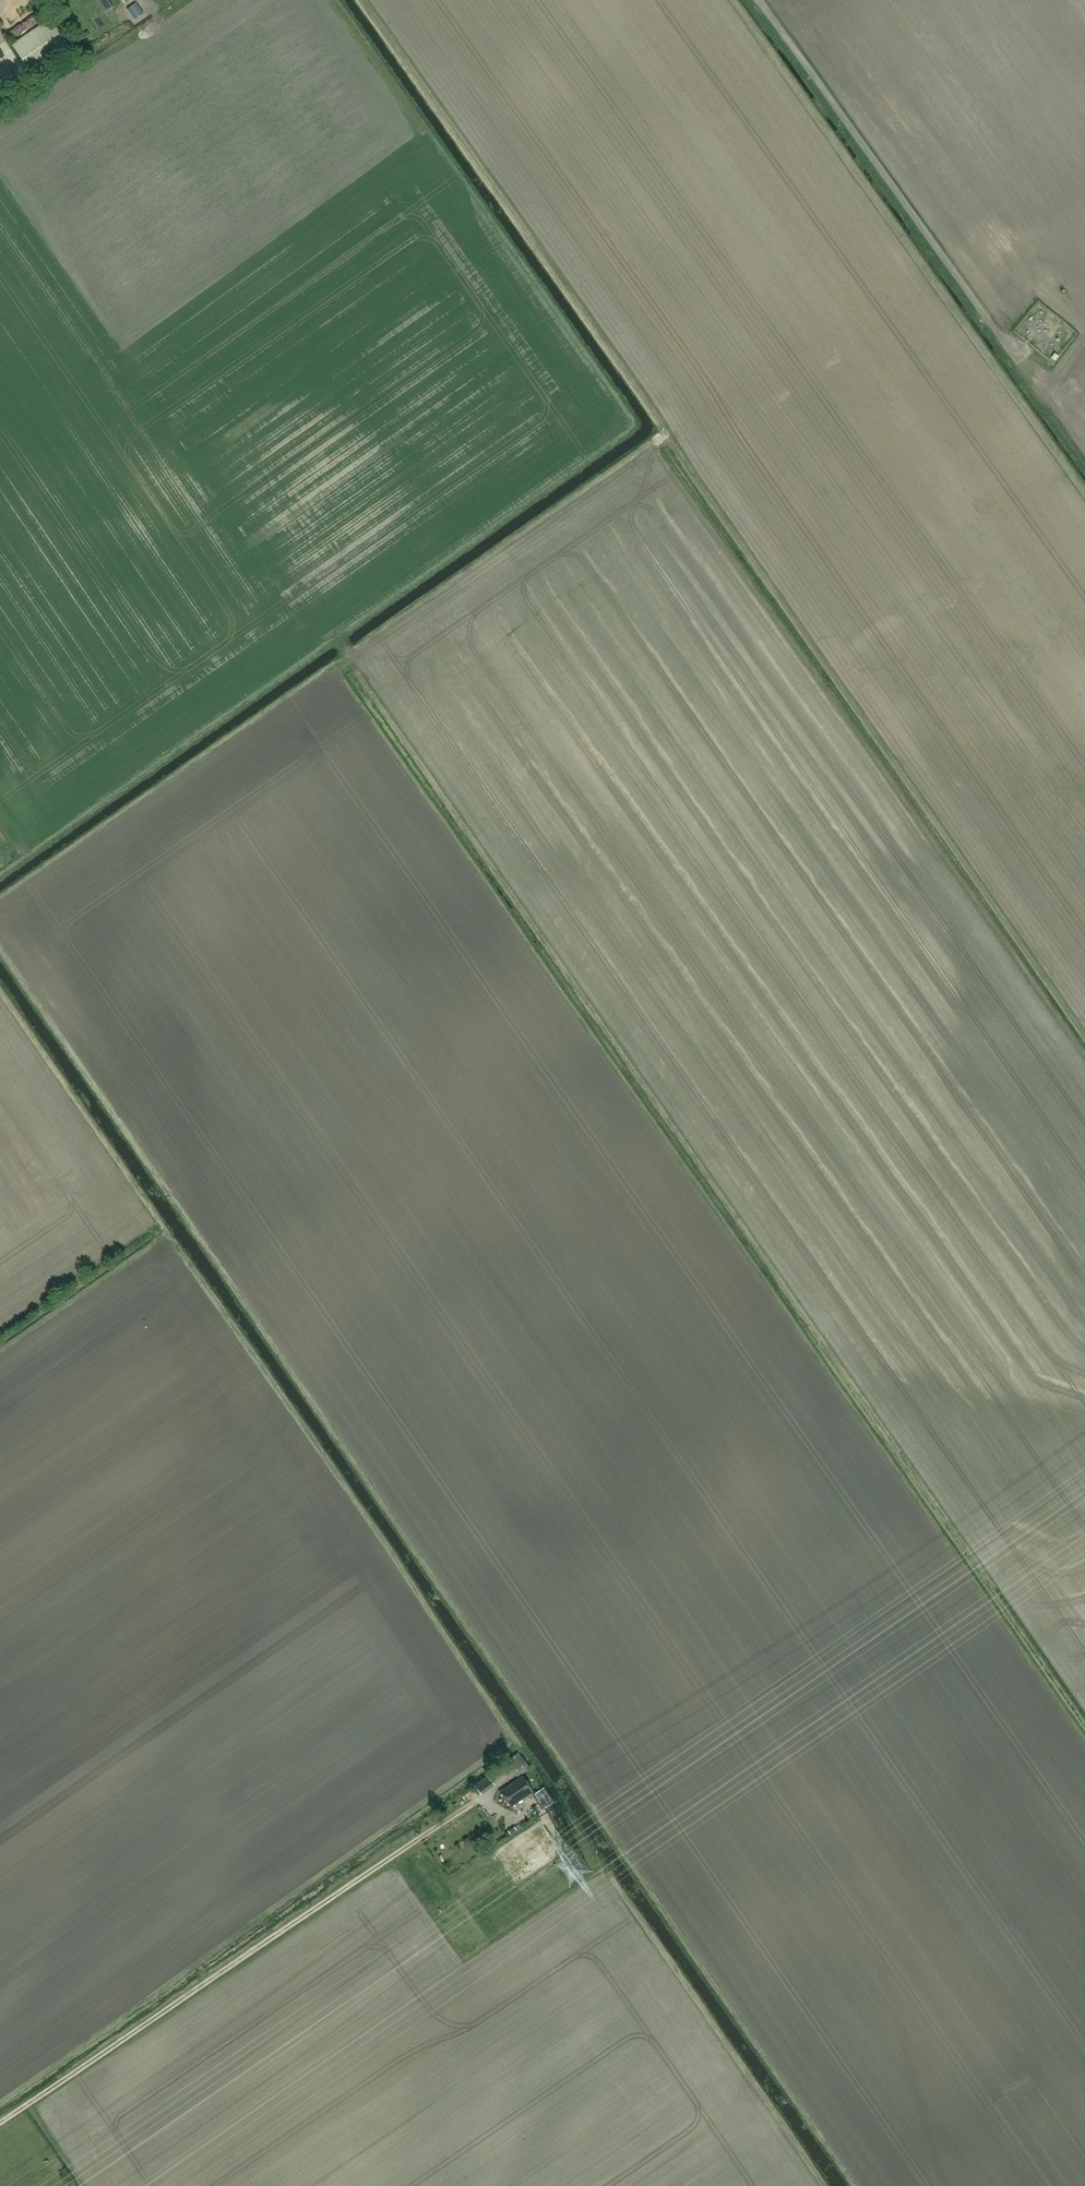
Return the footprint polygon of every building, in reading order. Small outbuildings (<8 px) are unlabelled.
[(34,76),(72,50),(51,19),(13,45),(34,76)] [(1043,350),(1048,344),(1039,337),(1034,343),(1043,350)] [(524,1756),(511,1765),(518,1776),(531,1767),(524,1756)] [(533,1791),(523,1777),(501,1792),(511,1806),(533,1791)] [(555,1801),(545,1787),(534,1795),(544,1809),(555,1801)]
